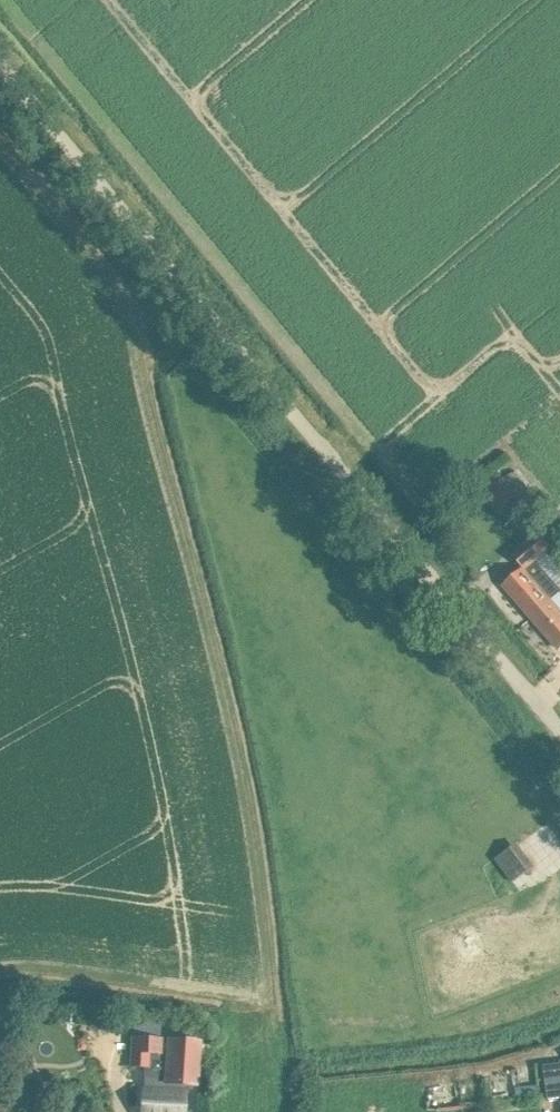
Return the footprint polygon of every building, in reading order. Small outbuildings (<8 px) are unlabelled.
[(507,480),(519,497),(542,481),(530,464),(507,480)] [(559,593),(559,592),(559,569),(546,553),(551,549),(537,532),(510,555),(523,569),(504,585),(532,617),(559,593)] [(559,648),(559,593),(532,617),(559,649),(559,648)] [(511,883),(533,866),(517,844),(494,861),(511,883)] [(199,1042),(169,1041),(169,1024),(133,1022),(131,1066),(146,1067),(143,1111),(182,1111),(184,1087),(196,1088),(199,1042)] [(549,1066),(550,1079),(545,1079),(548,1102),(559,1100),(559,1064),(549,1066)]
